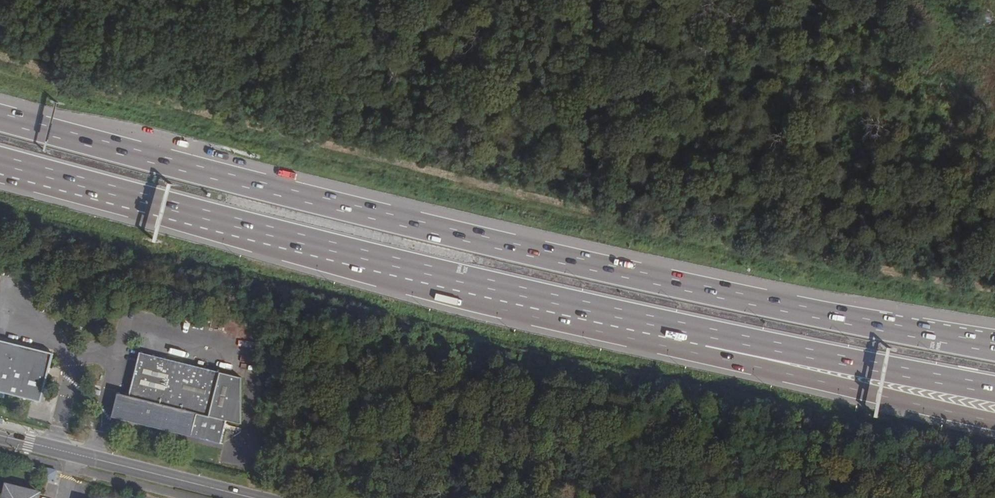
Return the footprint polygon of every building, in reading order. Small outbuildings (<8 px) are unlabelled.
[(55,353),(0,339),(0,391),(43,401),(55,353)] [(227,420),(242,423),(242,378),(141,353),(131,396),(121,394),(116,416),(221,442),(227,420)] [(44,478),(56,481),(59,469),(47,466),(44,478)] [(0,482),(0,497),(28,497),(30,489),(0,482)]
